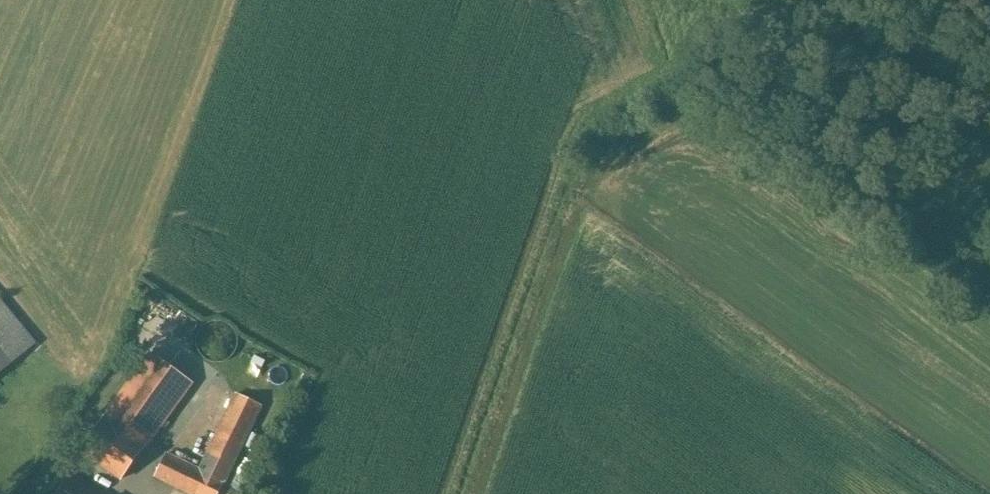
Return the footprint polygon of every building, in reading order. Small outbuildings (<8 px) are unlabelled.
[(33,343),(0,302),(0,371),(33,343)] [(150,353),(80,449),(121,478),(191,382),(150,353)] [(165,454),(154,475),(192,493),(217,493),(243,441),(218,430),(199,470),(165,454)] [(59,493),(98,493),(72,476),(59,493)]
